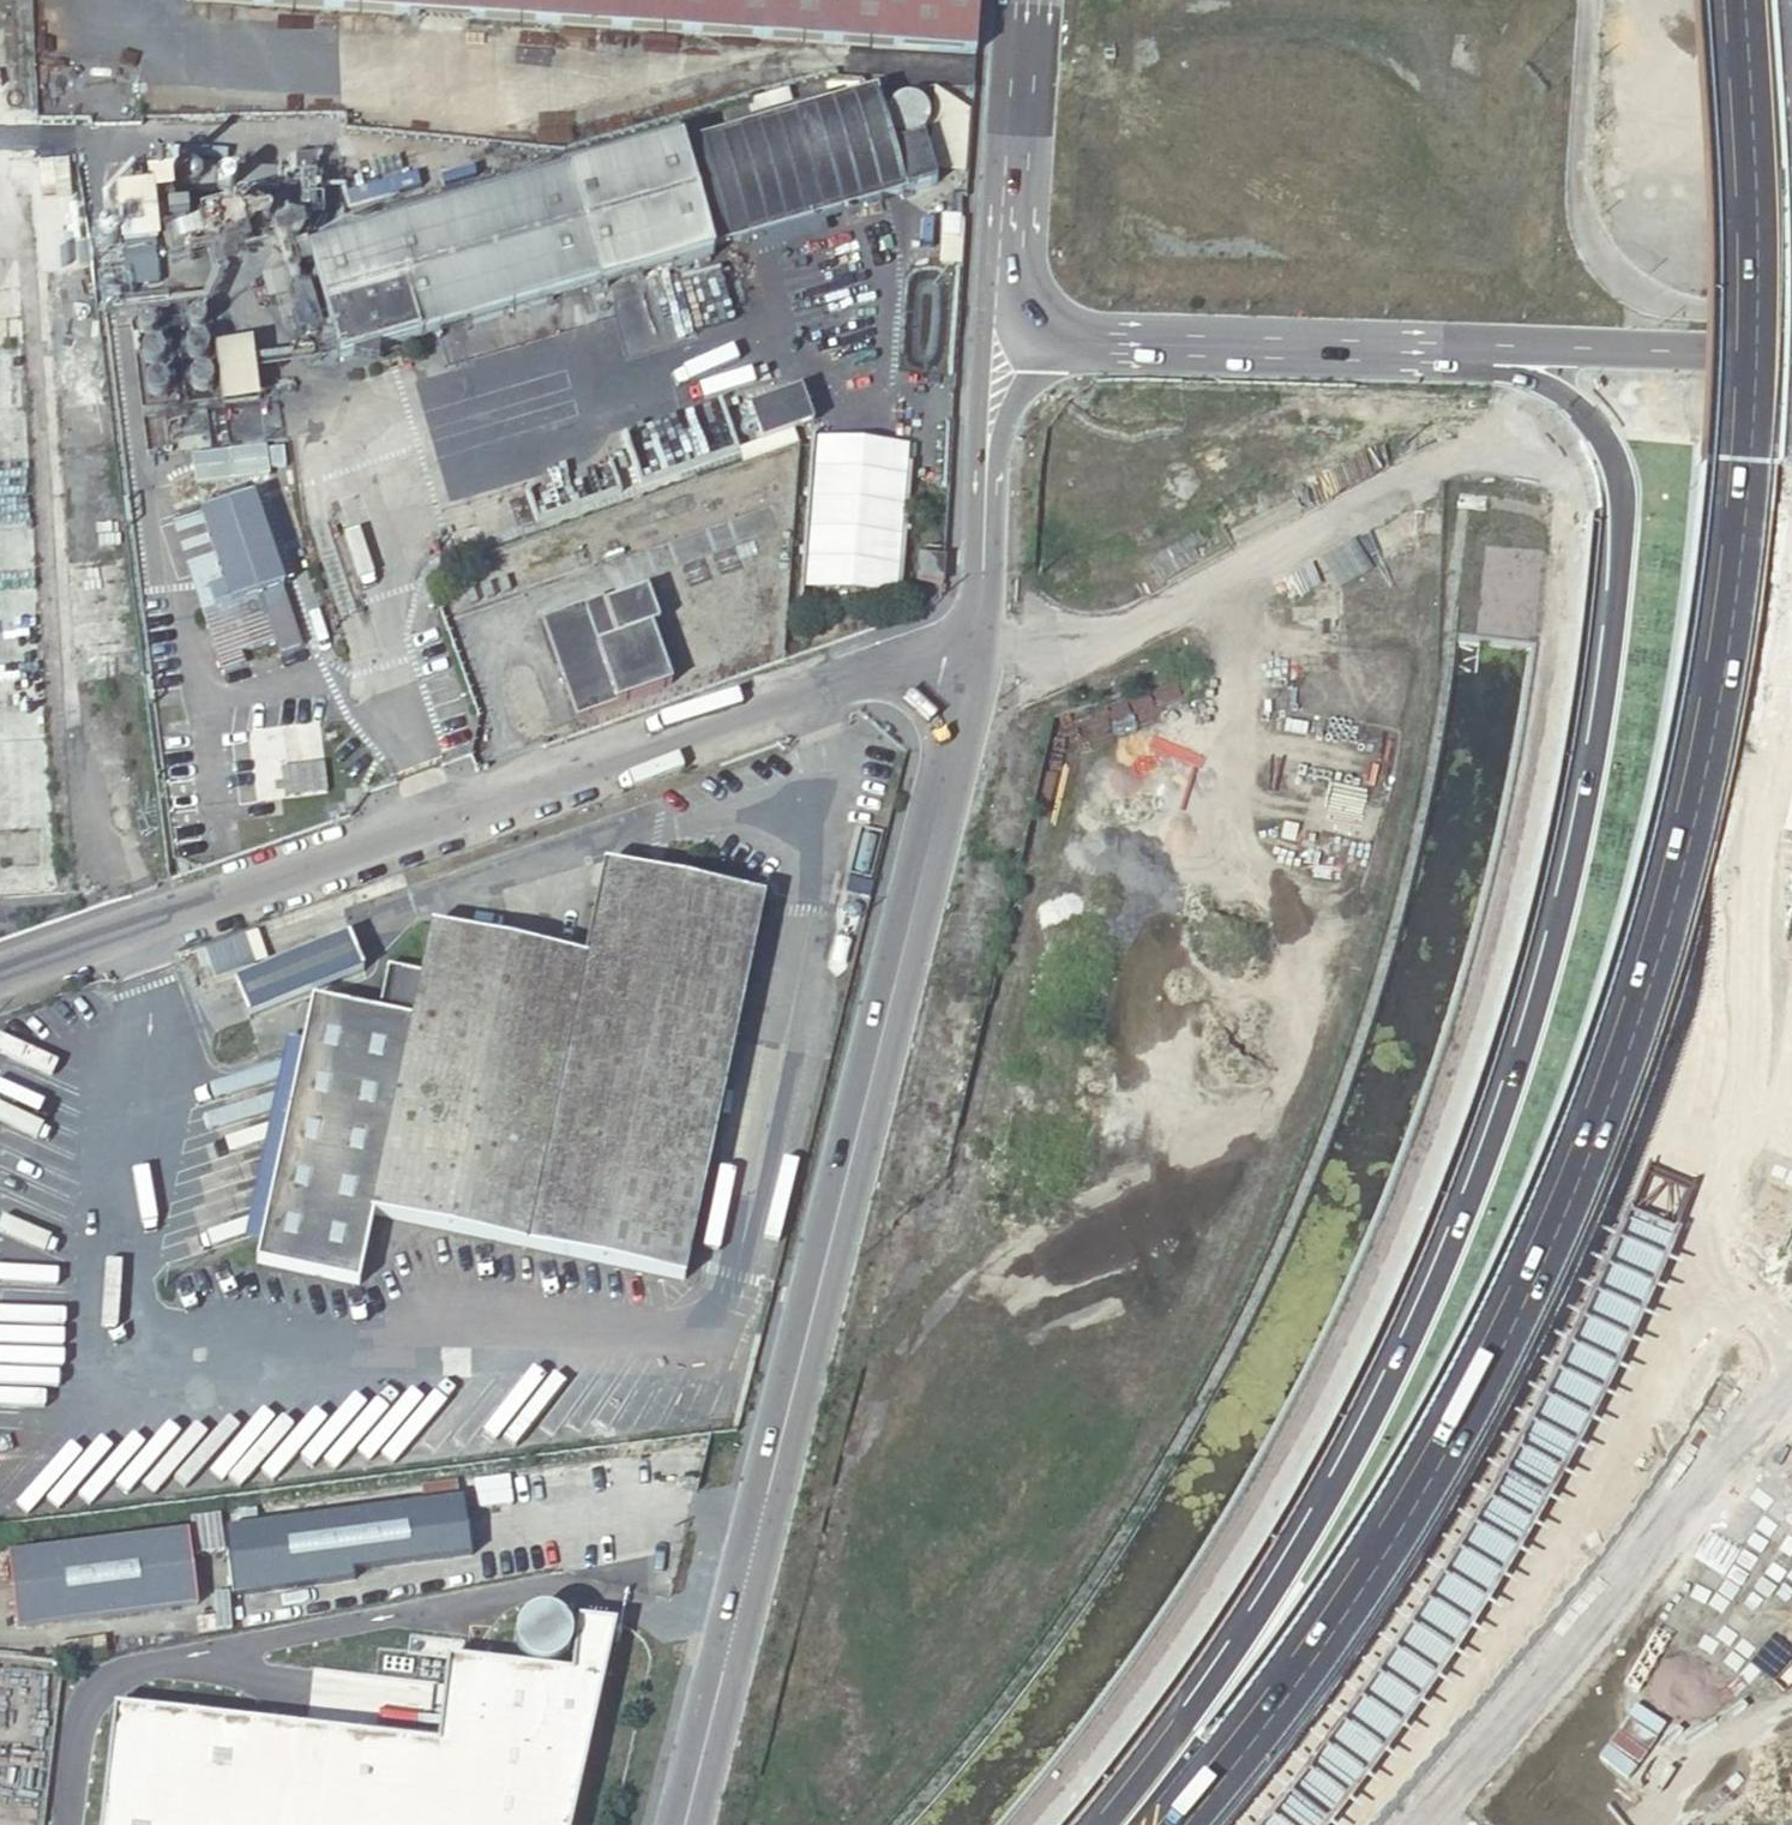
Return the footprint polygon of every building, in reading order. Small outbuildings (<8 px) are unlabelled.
[(981,0),(188,0),(187,3),(445,21),(977,57),(981,0)] [(834,109),(685,151),(713,250),(907,194),(877,97),(834,109)] [(570,176),(570,179),(600,288),(601,290),(715,257),(713,250),(685,151),(683,144),(570,176)] [(0,231),(0,901),(69,896),(67,861),(91,859),(80,688),(130,684),(96,151),(39,154),(44,228),(0,231)] [(570,179),(310,255),(341,364),(353,361),(377,365),(380,353),(600,288),(570,179)] [(962,195),(950,194),(948,216),(960,217),(962,195)] [(154,198),(116,202),(122,259),(160,255),(154,198)] [(189,228),(188,217),(168,219),(169,230),(189,228)] [(191,321),(191,324),(192,327),(194,329),(197,330),(200,331),(203,329),(205,327),(206,324),(207,321),(206,318),(203,316),(201,315),(197,315),(194,316),(192,318),(191,321)] [(141,325),(140,330),(140,332),(143,336),(148,338),(152,336),(154,334),(156,330),(154,325),(152,323),(148,322),(143,323),(141,325)] [(188,353),(189,357),(192,360),(196,362),(200,362),(204,361),(207,359),(209,355),(210,351),(210,347),(207,344),(204,341),(200,340),(196,340),(192,342),(190,345),(188,349),(188,353)] [(253,343),(217,347),(224,407),(259,403),(253,343)] [(146,349),(143,352),(142,356),(142,360),(144,364),(147,367),(151,368),(155,369),(159,367),(162,365),(164,361),(165,357),(164,353),(161,349),(158,347),(154,346),(150,347),(146,349)] [(193,379),(193,382),(193,384),(194,389),(196,391),(200,394),(202,394),(205,394),(210,392),(211,390),(213,385),(213,383),(212,378),(210,376),(206,373),(201,373),(196,375),(193,379)] [(148,383),(147,387),(147,391),(148,394),(151,398),(154,400),(158,400),(162,399),(166,397),(168,393),(169,389),(168,385),(166,382),(163,379),(159,378),(155,378),(151,380),(148,383)] [(809,396),(755,406),(762,443),(816,433),(809,396)] [(225,469),(175,486),(180,503),(230,486),(225,469)] [(815,470),(808,592),(901,597),(908,475),(815,470)] [(280,588),(283,587),(273,558),(252,495),(197,514),(221,585),(227,605),(280,588)] [(221,585),(197,514),(173,521),(198,593),(221,585)] [(282,555),(273,558),(283,587),(291,584),(282,555)] [(942,582),(944,557),(919,555),(917,580),(942,582)] [(300,645),(280,588),(227,605),(221,585),(198,593),(208,624),(206,625),(221,671),(242,664),(238,653),(272,642),(275,653),(300,645)] [(649,590),(607,605),(618,639),(653,628),(660,625),(649,590)] [(618,703),(597,646),(618,639),(607,605),(604,596),(543,619),(577,718),(618,703)] [(673,685),(653,628),(618,639),(597,646),(618,703),(673,685)] [(761,899),(605,868),(585,960),(430,928),(420,976),(370,1213),(374,1214),(683,1279),(762,902),(763,901),(762,899),(761,899)] [(208,951),(218,977),(268,958),(258,932),(208,951)] [(251,1211),(261,1243),(261,1244),(257,1264),(359,1286),(374,1214),(370,1213),(420,976),(386,969),(377,1014),(312,1001),(303,1043),(302,1049),(285,1054),(293,1081),(278,1086),(287,1112),(271,1117),(280,1143),(264,1148),(273,1175),(257,1180),(266,1206),(251,1211)] [(422,1513),(514,1507),(512,1478),(420,1484),(422,1513)] [(302,1542),(296,1503),(197,1519),(204,1558),(302,1542)] [(190,1530),(10,1554),(20,1627),(200,1602),(190,1530)] [(522,1621),(520,1625),(518,1629),(517,1634),(516,1639),(517,1644),(518,1648),(520,1653),(523,1656),(526,1660),(530,1663),(534,1665),(539,1666),(544,1667),(549,1667),(553,1666),(558,1664),(562,1661),(565,1658),(568,1654),(571,1650),(572,1645),(573,1641),(573,1636),(572,1631),(570,1627),(568,1622),(565,1619),(561,1616),(557,1613),(553,1611),(548,1610),(543,1610),(538,1611),(534,1612),(529,1614),(526,1617),(522,1621)] [(109,1712),(97,1824),(572,1824),(616,1623),(577,1619),(574,1648),(572,1673),(554,1671),(448,1659),(438,1747),(109,1712)]
